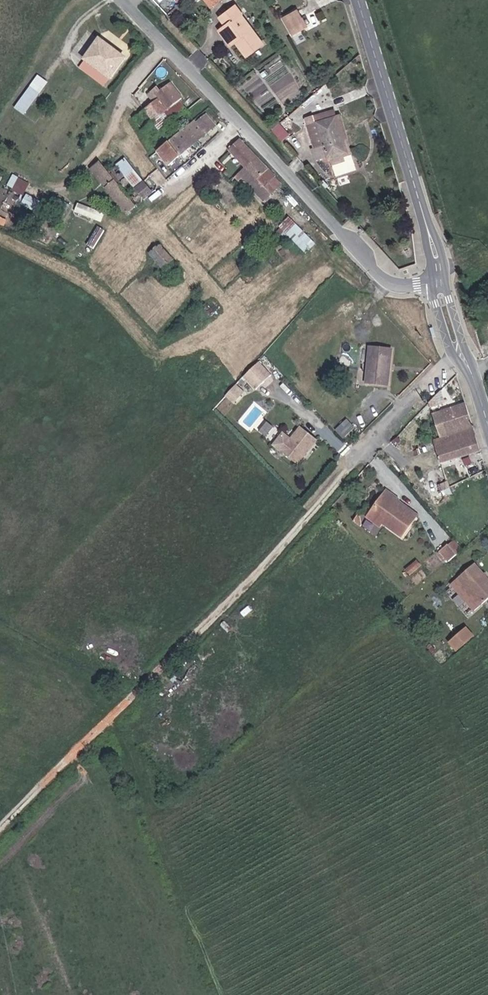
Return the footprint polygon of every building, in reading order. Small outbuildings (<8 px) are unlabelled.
[(220,0),(206,0),(212,8),(221,2),(220,0)] [(239,51),(248,64),(267,52),(241,13),(222,26),(228,35),(239,51)] [(297,46),(312,37),(303,18),(286,28),(297,46)] [(159,29),(167,37),(173,30),(166,22),(159,29)] [(234,54),(239,51),(228,35),(223,38),(234,54)] [(126,64),(92,38),(77,59),(110,85),(126,64)] [(25,114),(43,87),(33,80),(14,107),(25,114)] [(323,91),(319,83),(312,86),(316,94),(323,91)] [(159,102),(153,107),(163,119),(176,108),(186,101),(171,84),(155,97),(159,102)] [(163,119),(153,107),(142,115),(152,127),(163,119)] [(186,120),(176,108),(163,119),(173,131),(186,120)] [(309,124),(312,133),(320,131),(320,129),(339,122),(339,124),(344,122),(340,112),(309,124)] [(141,136),(158,158),(181,140),(179,138),(192,128),(186,120),(173,131),(163,119),(152,127),(141,136)] [(339,124),(347,151),(358,146),(349,120),(344,122),(339,124)] [(327,153),(319,155),(316,156),(320,169),(350,159),(347,151),(339,124),(339,122),(320,129),(320,131),(327,153)] [(181,140),(191,153),(211,136),(203,127),(196,133),(192,128),(179,138),(181,140)] [(276,142),(284,136),(276,128),(268,135),(276,142)] [(312,133),(319,155),(327,153),(320,131),(312,133)] [(276,142),(288,155),(295,148),(284,136),(276,142)] [(181,140),(158,158),(168,172),(191,153),(181,140)] [(246,176),(258,166),(239,145),(227,157),(230,160),(225,164),(234,174),(231,177),(225,172),(220,177),(232,190),(246,176)] [(246,176),(257,186),(267,175),(258,166),(246,176)] [(90,175),(126,222),(135,215),(109,179),(100,167),(90,175)] [(132,191),(139,186),(125,167),(118,173),(132,191)] [(135,215),(144,208),(132,191),(118,173),(109,179),(135,215)] [(264,194),(275,183),(267,175),(257,186),(264,194)] [(15,196),(44,211),(51,196),(22,181),(15,196)] [(132,191),(144,208),(152,202),(139,186),(132,191)] [(101,222),(105,212),(78,201),(74,211),(101,222)] [(278,227),(305,253),(316,242),(289,216),(278,227)] [(173,272),(159,256),(151,263),(165,278),(173,272)] [(366,347),(365,385),(388,386),(387,348),(366,347)] [(289,361),(282,354),(276,360),(283,366),(289,361)] [(259,360),(225,393),(237,405),(271,372),(259,360)] [(440,433),(425,437),(433,461),(475,446),(461,401),(443,407),(447,422),(438,425),(440,433)] [(259,431),(267,436),(274,425),(266,420),(259,431)] [(333,432),(342,442),(353,429),(344,421),(333,432)] [(316,443),(299,431),(277,453),(294,465),(316,443)] [(447,480),(438,484),(442,491),(450,488),(447,480)] [(396,502),(384,494),(368,518),(381,527),(384,523),(402,536),(415,517),(396,504),(396,502)] [(464,548),(456,539),(451,543),(459,553),(464,548)] [(459,553),(451,543),(443,550),(451,560),(459,553)] [(478,609),(487,601),(487,588),(472,569),(456,584),(478,609)] [(447,641),(455,651),(474,635),(466,625),(447,641)]
